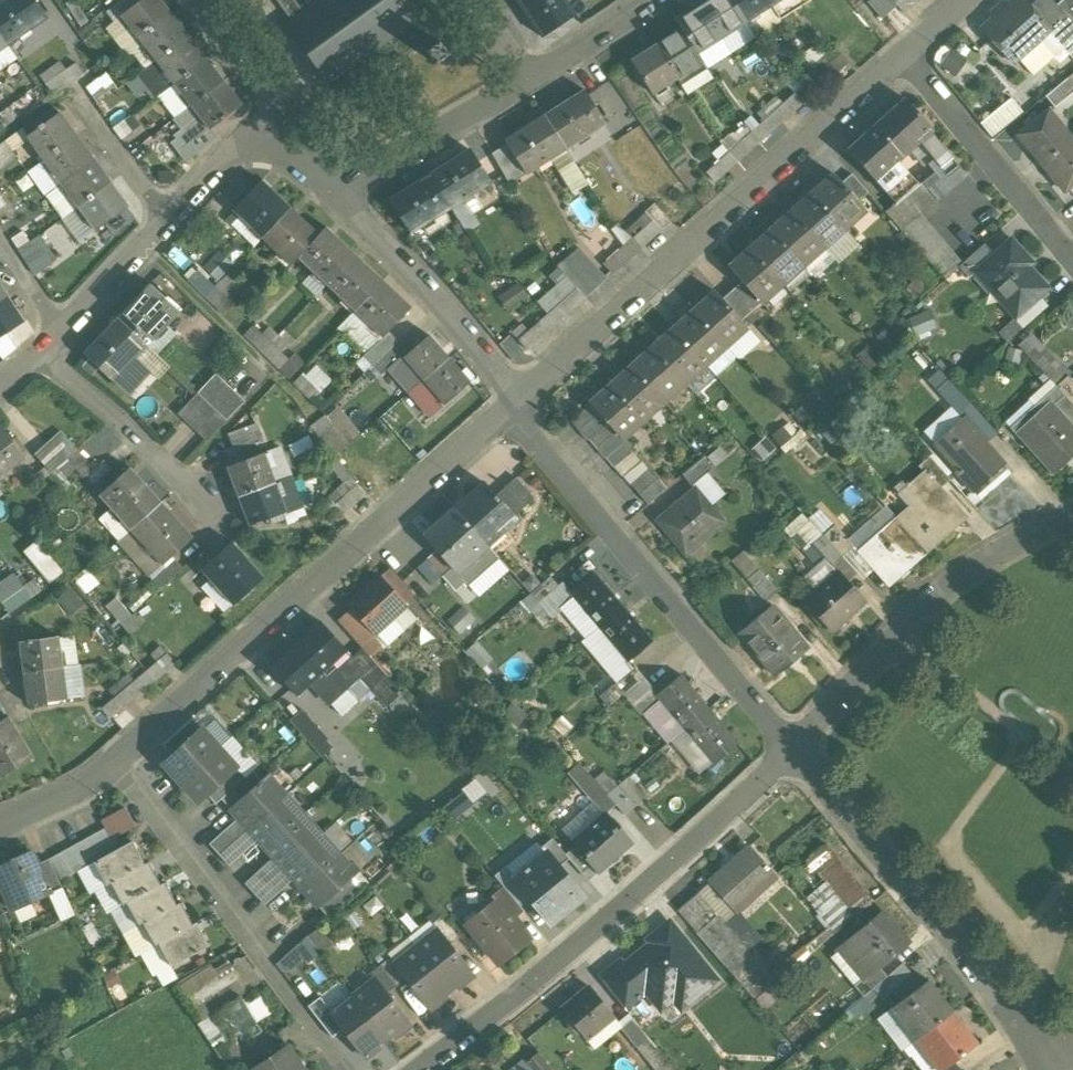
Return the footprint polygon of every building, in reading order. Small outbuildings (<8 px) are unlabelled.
[(0,6),(0,33),(8,45),(46,19),(47,21),(48,20),(34,0),(9,0),(0,6)] [(121,4),(127,12),(135,6),(130,0),(125,0),(121,4)] [(123,15),(140,36),(169,14),(158,0),(142,0),(135,6),(127,12),(123,15)] [(292,0),(276,0),(292,22),(303,15),(292,0)] [(292,22),(288,24),(329,80),(332,78),(330,77),(411,19),(400,4),(405,1),(405,0),(324,0),(303,15),(292,22)] [(562,0),(519,0),(522,5),(521,6),(522,8),(524,7),(542,36),(541,37),(542,38),(575,16),(574,15),(573,16),(562,0)] [(701,7),(722,37),(745,22),(731,0),(712,0),(701,7)] [(745,22),(769,7),(765,0),(731,0),(745,22)] [(894,0),(870,0),(867,2),(882,19),(898,5),(894,0)] [(898,5),(904,12),(918,0),(917,0),(894,0),(898,5)] [(983,29),(1002,51),(1002,56),(1007,61),(1017,62),(1024,56),(1024,51),(1046,32),(1047,31),(1046,30),(1027,8),(1020,0),(1015,0),(983,29)] [(1027,8),(1046,30),(1064,15),(1056,6),(1051,0),(1036,0),(1027,8)] [(1068,0),(1062,0),(1056,6),(1064,15),(1072,25),(1072,5),(1068,0)] [(50,14),(75,59),(88,51),(64,7),(50,14)] [(722,37),(701,7),(676,23),(682,31),(697,53),(722,37)] [(187,38),(170,15),(171,14),(170,13),(169,14),(140,36),(159,60),(187,38)] [(1064,15),(1046,30),(1047,31),(1046,32),(1057,45),(1072,31),(1072,25),(1064,15)] [(682,31),(657,47),(678,77),(691,69),(702,61),(697,53),(682,31)] [(8,45),(0,33),(0,51),(8,45)] [(159,60),(140,36),(128,46),(146,70),(159,60)] [(205,60),(187,38),(159,60),(176,83),(205,60)] [(439,42),(424,53),(432,65),(448,54),(439,42)] [(657,47),(633,63),(632,61),(631,62),(653,96),(654,95),(653,94),(678,77),(657,47)] [(953,48),(941,63),(956,75),(968,59),(953,48)] [(113,54),(92,68),(100,79),(107,74),(121,65),(113,54)] [(836,74),(821,58),(812,66),(817,73),(826,82),(836,74)] [(176,83),(159,60),(146,70),(141,74),(159,96),(176,83)] [(205,60),(176,83),(193,105),(222,83),(205,60)] [(702,61),(691,69),(696,76),(708,69),(702,61)] [(61,62),(41,77),(55,96),(65,89),(57,79),(68,71),(61,62)] [(68,71),(57,79),(65,89),(85,74),(77,64),(68,71)] [(817,73),(805,84),(813,94),(826,82),(817,73)] [(100,79),(87,89),(98,104),(118,90),(107,74),(100,79)] [(805,84),(799,78),(790,86),(795,93),(804,102),(813,94),(805,84)] [(1045,97),(1053,108),(1072,93),(1072,87),(1067,80),(1045,97)] [(176,83),(159,96),(176,119),(193,105),(176,83)] [(240,105),(222,83),(193,105),(212,128),(242,105),(241,104),(240,105)] [(576,96),(574,97),(575,98),(545,117),(566,149),(604,124),(605,126),(606,125),(584,90),(583,91),(584,93),(577,97),(576,96)] [(804,102),(795,93),(783,104),(791,113),(804,102)] [(992,134),(1025,111),(1014,96),(981,119),(992,134)] [(783,104),(777,97),(768,105),(782,122),(791,113),(783,104)] [(965,177),(930,134),(932,131),(904,100),(846,152),(875,183),(896,164),(920,143),(933,160),(926,165),(937,180),(927,188),(936,201),(965,177)] [(20,101),(1,115),(9,125),(28,111),(20,101)] [(193,105),(176,119),(194,142),(210,129),(212,128),(193,105)] [(782,122),(768,105),(759,113),(764,120),(773,130),(782,122)] [(124,108),(108,120),(115,129),(125,122),(131,117),(124,108)] [(1048,112),(1018,136),(1063,192),(1072,184),(1072,143),(1048,112)] [(76,137),(60,115),(62,114),(61,113),(29,137),(45,160),(76,137)] [(536,123),(507,141),(507,140),(505,141),(508,145),(527,175),(528,174),(528,173),(566,149),(545,117),(537,122),(536,121),(535,122),(536,123)] [(773,130),(764,120),(751,132),(760,142),(773,130)] [(125,122),(115,129),(122,139),(132,132),(125,122)] [(194,142),(190,145),(198,154),(198,155),(217,140),(210,129),(194,142)] [(751,132),(738,144),(747,153),(760,142),(751,132)] [(76,137),(45,160),(62,183),(93,161),(76,137)] [(738,144),(732,137),(724,145),(738,161),(747,153),(738,144)] [(0,146),(0,170),(16,158),(4,143),(0,146)] [(198,154),(190,145),(179,154),(186,163),(198,154)] [(508,145),(491,154),(509,186),(527,175),(508,145)] [(738,161),(724,145),(713,154),(719,161),(728,170),(738,161)] [(460,159),(431,177),(451,208),(489,184),(490,186),(491,185),(470,151),(469,152),(469,153),(462,158),(461,156),(459,157),(460,159)] [(93,161),(62,183),(79,206),(110,184),(93,161)] [(728,170),(719,161),(707,171),(716,181),(728,170)] [(896,164),(875,183),(895,205),(899,202),(917,187),(896,164)] [(868,194),(851,175),(841,185),(858,203),(868,194)] [(833,176),(812,195),(839,226),(860,206),(858,203),(841,185),(833,176)] [(431,177),(421,183),(421,182),(419,183),(420,184),(393,201),(392,199),(391,200),(412,234),(413,233),(412,232),(451,208),(431,177)] [(289,210),(262,184),(263,183),(262,182),(234,211),(235,212),(237,211),(264,237),(289,210)] [(917,187),(899,202),(914,219),(919,215),(936,201),(927,188),(922,183),(917,187)] [(110,184),(79,206),(97,231),(105,225),(128,208),(129,207),(129,206),(127,207),(110,184)] [(839,226),(812,195),(791,214),(818,244),(839,226)] [(914,219),(899,202),(895,205),(885,213),(946,280),(960,267),(963,265),(919,215),(914,219)] [(670,222),(654,203),(645,212),(661,231),(670,222)] [(128,208),(105,225),(113,235),(136,218),(128,208)] [(289,210),(264,237),(292,265),(300,257),(318,238),(318,237),(289,210)] [(818,244),(791,214),(770,232),(798,263),(818,244)] [(653,221),(634,238),(642,248),(661,231),(653,221)] [(325,229),(318,237),(318,238),(300,257),(328,283),(354,256),(325,229)] [(798,263),(770,232),(750,251),(777,281),(798,263)] [(23,233),(12,240),(19,250),(30,243),(23,233)] [(30,243),(19,250),(35,274),(55,261),(39,236),(30,243)] [(218,280),(246,250),(233,237),(205,267),(218,280)] [(634,238),(614,255),(623,265),(642,248),(634,238)] [(1032,264),(1011,240),(994,255),(979,268),(981,270),(976,274),(1016,319),(1049,289),(1030,267),(1032,264)] [(963,265),(960,267),(971,279),(976,274),(981,270),(979,268),(994,255),(984,245),(963,265)] [(614,255),(608,248),(598,257),(613,274),(623,265),(614,255)] [(607,278),(581,250),(559,268),(571,282),(586,298),(607,278)] [(777,281),(750,251),(730,269),(745,286),(757,299),(777,281)] [(354,256),(328,283),(357,309),(382,282),(354,256)] [(215,289),(198,272),(189,282),(206,299),(215,289)] [(410,308),(382,282),(357,309),(386,336),(412,308),(411,307),(410,308)] [(586,298),(571,282),(561,291),(567,297),(576,307),(586,298)] [(152,287),(145,294),(144,293),(143,294),(144,295),(121,320),(119,318),(118,320),(147,346),(179,312),(180,313),(181,312),(152,285),(151,286),(152,287)] [(757,299),(745,286),(734,295),(751,314),(762,305),(757,299)] [(233,306),(215,289),(206,299),(224,316),(233,306)] [(725,304),(716,294),(694,314),(722,344),(743,325),(742,323),(725,304)] [(751,314),(734,295),(725,304),(742,323),(751,314)] [(567,297),(548,314),(557,324),(576,307),(567,297)] [(0,303),(0,338),(25,322),(24,321),(23,322),(8,298),(0,303)] [(915,333),(937,329),(933,310),(912,314),(915,333)] [(548,314),(529,332),(538,341),(557,324),(548,314)] [(722,344),(694,314),(673,332),(701,362),(722,344)] [(147,346),(118,320),(117,321),(118,322),(113,328),(112,327),(110,328),(111,330),(89,353),(88,352),(87,353),(115,379),(135,358),(147,346)] [(529,332),(523,325),(513,334),(528,350),(538,341),(529,332)] [(271,344),(253,326),(244,336),(262,353),(271,344)] [(673,332),(652,350),(680,381),(701,362),(673,332)] [(1019,345),(1060,383),(1072,369),(1030,332),(1019,345)] [(391,333),(364,357),(373,366),(399,342),(391,333)] [(447,360),(427,338),(429,337),(428,336),(409,353),(405,356),(425,379),(447,360)] [(399,342),(373,366),(381,375),(389,368),(408,351),(399,342)] [(289,361),(271,344),(262,353),(279,370),(289,361)] [(652,350),(632,368),(659,399),(680,381),(652,350)] [(425,379),(405,356),(409,353),(408,351),(389,368),(410,392),(425,379)] [(135,358),(115,379),(129,393),(150,372),(135,358)] [(447,360),(425,379),(447,403),(471,384),(470,383),(468,384),(447,360)] [(318,363),(307,374),(321,389),(332,379),(318,363)] [(632,368),(611,387),(639,417),(659,399),(632,368)] [(245,401),(216,374),(198,394),(227,421),(245,401)] [(320,392),(303,374),(293,384),(311,401),(320,392)] [(1068,378),(1056,388),(1060,392),(1072,407),(1072,384),(1068,378)] [(447,403),(425,379),(410,392),(432,416),(447,403)] [(970,404),(949,381),(936,393),(957,416),(970,404)] [(611,387),(590,406),(617,436),(639,417),(611,387)] [(1049,402),(1071,426),(1072,424),(1072,407),(1060,392),(1049,402)] [(227,421),(198,394),(178,414),(206,442),(227,421)] [(815,397),(795,412),(802,422),(823,407),(815,397)] [(1013,435),(1052,477),(1072,458),(1072,428),(1071,426),(1049,402),(1013,435)] [(589,408),(571,424),(579,434),(597,418),(589,408)] [(348,445),(325,417),(311,428),(335,456),(348,445)] [(597,418),(579,434),(587,443),(589,442),(605,428),(597,418)] [(964,419),(934,446),(975,491),(1003,466),(979,439),(981,437),(964,419)] [(257,425),(229,435),(234,448),(249,442),(250,446),(263,441),(257,425)] [(0,431),(0,475),(23,459),(24,461),(25,460),(3,427),(2,428),(2,430),(0,431)] [(605,428),(589,442),(597,451),(614,437),(606,427),(605,428)] [(77,452),(61,433),(51,442),(67,460),(77,452)] [(597,451),(597,452),(605,461),(606,460),(623,446),(615,436),(614,437),(597,451)] [(67,460),(51,442),(36,455),(47,467),(52,473),(67,460)] [(234,448),(223,452),(229,467),(254,457),(250,446),(249,442),(234,448)] [(623,446),(606,460),(614,470),(632,455),(624,445),(623,446)] [(291,477),(279,447),(263,454),(274,484),(291,477)] [(94,470),(77,452),(67,460),(84,479),(94,470)] [(229,467),(227,467),(228,468),(229,468),(240,497),(274,484),(263,454),(254,457),(229,467)] [(632,455),(614,470),(622,479),(623,479),(640,464),(632,454),(632,455)] [(950,480),(930,458),(919,468),(924,474),(925,473),(939,489),(950,480)] [(703,461),(682,478),(691,488),(711,471),(703,461)] [(640,464),(623,479),(631,488),(649,473),(640,464)] [(47,467),(39,475),(43,480),(52,473),(47,467)] [(129,470),(99,497),(100,498),(101,497),(132,530),(160,506),(129,472),(130,471),(129,470)] [(369,473),(357,484),(366,494),(379,483),(369,473)] [(649,473),(631,488),(639,497),(658,482),(649,473)] [(939,489),(925,473),(924,474),(909,488),(919,500),(897,520),(928,554),(951,533),(948,529),(963,516),(939,489)] [(291,477),(274,484),(285,512),(287,512),(287,513),(302,507),(291,477)] [(532,499),(514,480),(505,488),(522,508),(532,499)] [(658,482),(639,497),(647,507),(666,492),(658,482)] [(274,484),(240,497),(251,525),(250,526),(250,527),(287,513),(287,512),(285,512),(274,484)] [(357,484),(344,496),(353,506),(366,494),(357,484)] [(484,485),(455,511),(483,541),(497,528),(502,533),(516,520),(513,517),(495,497),(484,485)] [(522,508),(505,488),(495,497),(513,517),(522,508)] [(344,496),(338,489),(329,498),(344,514),(353,506),(344,496)] [(724,525),(695,491),(657,523),(686,557),(724,525)] [(192,539),(160,506),(132,530),(164,563),(162,565),(163,566),(194,539),(193,538),(192,539)] [(455,511),(425,539),(436,551),(452,569),(469,554),(473,559),(487,546),(483,541),(455,511)] [(897,520),(859,554),(889,588),(928,554),(897,520)] [(854,549),(834,527),(823,538),(842,559),(854,549)] [(39,538),(26,548),(52,580),(65,570),(39,538)] [(842,559),(823,538),(812,548),(831,569),(842,559)] [(231,543),(201,571),(202,573),(205,571),(233,602),(231,604),(232,606),(264,578),(262,576),(260,578),(238,553),(239,551),(231,543)] [(469,554),(452,569),(453,570),(460,578),(468,587),(499,559),(487,546),(473,559),(469,554)] [(452,569),(436,551),(426,560),(443,579),(453,570),(452,569)] [(760,573),(743,553),(730,564),(748,584),(760,573)] [(185,567),(176,558),(153,579),(162,588),(185,567)] [(453,570),(443,579),(450,587),(460,578),(453,570)] [(594,573),(569,594),(598,628),(622,607),(594,573)] [(778,594),(760,573),(748,584),(766,605),(778,594)] [(44,574),(23,588),(31,599),(52,585),(44,574)] [(839,575),(806,604),(833,633),(865,604),(839,575)] [(549,576),(530,594),(539,604),(559,586),(549,576)] [(404,606),(379,579),(349,605),(352,609),(374,633),(404,606)] [(23,588),(4,601),(11,612),(31,599),(23,588)] [(132,615),(117,597),(107,605),(122,623),(132,615)] [(622,607),(598,628),(628,662),(652,641),(622,607)] [(374,633),(352,609),(338,622),(360,646),(370,636),(374,633)] [(771,610),(739,638),(776,680),(808,653),(771,610)] [(132,615),(122,623),(130,633),(140,624),(132,615)] [(346,651),(320,623),(270,668),(295,696),(310,683),(346,651)] [(370,636),(360,646),(363,649),(362,650),(369,657),(380,646),(370,636)] [(58,637),(21,642),(21,644),(22,643),(26,672),(61,667),(58,637)] [(177,662),(162,645),(152,653),(158,660),(167,670),(177,662)] [(362,650),(362,649),(352,658),(362,669),(357,673),(379,698),(378,699),(386,707),(402,694),(369,657),(362,650)] [(346,651),(310,683),(326,700),(357,673),(362,669),(352,658),(346,651)] [(167,670),(158,660),(147,669),(156,679),(167,670)] [(80,664),(61,667),(65,697),(84,695),(80,664)] [(61,667),(26,672),(30,701),(28,701),(29,702),(65,697),(61,667)] [(156,679),(147,669),(135,679),(144,689),(156,679)] [(636,669),(615,686),(623,695),(643,678),(636,669)] [(135,679),(129,672),(119,680),(134,697),(144,689),(135,679)] [(709,710),(681,676),(657,696),(685,731),(709,710)] [(643,678),(623,695),(632,706),(653,689),(643,678)] [(134,697),(119,680),(110,687),(116,695),(125,705),(134,697)] [(116,695),(102,706),(111,716),(125,705),(116,695)] [(328,740),(301,710),(289,721),(322,757),(332,748),(326,741),(328,740)] [(738,745),(709,710),(685,731),(714,765),(738,745)] [(14,728),(15,727),(9,717),(0,722),(0,777),(34,757),(33,756),(32,757),(14,728)] [(192,719),(163,746),(171,756),(201,729),(192,719)] [(171,756),(163,763),(181,783),(219,749),(201,729),(171,756)] [(219,749),(181,783),(198,803),(207,795),(236,768),(219,749)] [(236,768),(207,795),(215,805),(221,799),(245,778),(236,768)] [(245,778),(221,799),(230,809),(261,781),(253,771),(245,778)] [(261,781),(230,809),(238,818),(248,829),(287,794),(269,774),(261,781)] [(607,796),(591,777),(578,788),(597,810),(610,798),(607,796)] [(645,799),(627,779),(617,788),(635,808),(645,799)] [(617,788),(607,796),(610,798),(626,816),(635,808),(617,788)] [(287,794),(248,829),(258,840),(266,849),(305,814),(287,794)] [(305,814),(266,849),(274,857),(284,868),(322,833),(305,814)] [(605,815),(572,843),(591,866),(596,872),(630,844),(605,815)] [(238,818),(209,844),(219,855),(248,829),(238,818)] [(116,851),(104,829),(93,835),(105,857),(116,851)] [(248,829),(219,855),(229,866),(258,840),(248,829)] [(322,833),(284,868),(293,879),(301,888),(340,853),(322,833)] [(93,835),(82,841),(94,864),(105,857),(93,835)] [(542,847),(547,853),(559,868),(569,859),(564,854),(552,839),(542,847)] [(94,864),(82,841),(71,847),(83,870),(94,864)] [(105,857),(94,864),(107,886),(110,884),(144,865),(131,843),(105,857)] [(591,866),(574,846),(564,854),(569,859),(582,874),(591,866)] [(71,847),(60,854),(72,876),(83,870),(71,847)] [(776,878),(749,848),(710,883),(732,909),(749,894),(753,898),(776,878)] [(872,901),(829,850),(811,866),(854,916),(872,901)] [(0,866),(0,885),(12,911),(49,894),(36,865),(30,852),(0,866)] [(340,853),(301,888),(319,907),(349,880),(358,873),(340,853)] [(551,924),(584,898),(559,868),(547,853),(514,879),(530,899),(551,924)] [(72,876),(60,854),(49,860),(61,882),(72,876)] [(274,857),(244,884),(254,895),(284,868),(274,857)] [(62,888),(49,860),(36,865),(49,894),(62,888)] [(144,865),(110,884),(122,906),(125,904),(160,885),(147,863),(144,865)] [(284,868),(254,895),(264,906),(293,879),(284,868)] [(521,907),(530,899),(514,879),(505,868),(495,876),(521,907)] [(349,880),(319,907),(328,918),(358,890),(349,880)] [(160,885),(125,904),(138,927),(142,924),(175,906),(163,883),(160,885)] [(521,910),(503,887),(491,896),(495,901),(497,900),(511,918),(521,910)] [(747,946),(700,892),(678,911),(725,965),(747,946)] [(511,918),(497,900),(495,901),(478,915),(477,916),(485,926),(474,935),(498,964),(528,940),(511,918)] [(175,906),(142,924),(154,946),(157,944),(192,925),(180,903),(175,906)] [(478,915),(474,910),(462,920),(474,935),(485,926),(477,916),(478,915)] [(882,915),(843,946),(858,964),(854,967),(864,980),(877,969),(906,945),(882,915)] [(458,937),(442,917),(432,925),(437,932),(448,945),(458,937)] [(717,981),(670,922),(647,940),(648,951),(627,968),(646,992),(660,1010),(688,989),(695,998),(717,981)] [(192,925),(157,944),(170,967),(208,945),(196,923),(192,925)] [(319,926),(279,962),(290,975),(330,939),(319,926)] [(448,945),(437,932),(416,948),(448,989),(457,982),(461,986),(472,977),(448,945)] [(448,989),(416,948),(396,964),(406,978),(431,1009),(443,1000),(439,995),(448,989)] [(211,960),(184,977),(206,1013),(262,978),(245,951),(217,969),(211,960)] [(390,957),(380,965),(396,986),(406,978),(396,964),(390,957)] [(624,1010),(646,992),(627,968),(621,961),(599,978),(624,1010)] [(885,979),(883,981),(892,991),(912,974),(903,964),(885,979)] [(380,965),(369,973),(375,981),(385,994),(396,986),(380,965)] [(864,980),(855,987),(863,997),(883,981),(885,979),(877,969),(864,980)] [(385,994),(375,981),(353,998),(384,1039),(394,1031),(397,1035),(409,1026),(385,994)] [(929,982),(897,1006),(910,1023),(905,1028),(915,1041),(920,1037),(952,1013),(929,982)] [(258,1021),(273,1011),(260,989),(219,1014),(236,1042),(261,1027),(258,1021)] [(614,1018),(590,989),(562,1011),(586,1041),(614,1018)] [(332,1013),(320,997),(308,1006),(332,1038),(343,1029),(331,1014),(332,1013)] [(332,1013),(331,1014),(343,1029),(366,1059),(378,1050),(374,1046),(384,1039),(353,998),(332,1013)] [(920,1037),(933,1054),(928,1058),(937,1069),(943,1069),(953,1062),(977,1045),(952,1013),(920,1037)] [(633,1021),(622,1030),(637,1047),(648,1039),(633,1021)] [(250,1069),(303,1069),(287,1046),(250,1069)] [(537,1055),(527,1064),(532,1069),(550,1069),(537,1055)]
